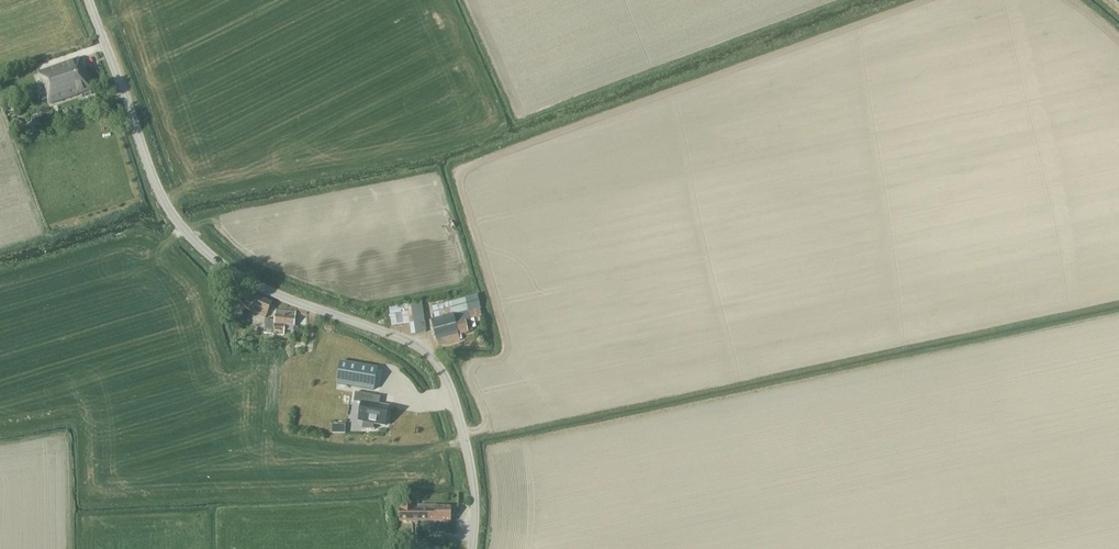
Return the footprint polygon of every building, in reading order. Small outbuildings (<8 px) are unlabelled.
[(49,103),(90,90),(80,58),(39,72),(49,103)] [(14,119),(10,128),(19,132),(23,123),(14,119)] [(265,318),(273,302),(250,291),(245,304),(237,300),(231,315),(241,319),(245,309),(265,318)] [(459,339),(462,339),(461,334),(473,331),(470,319),(482,316),(476,297),(450,304),(450,303),(432,308),(435,319),(431,320),(438,346),(460,341),(459,339)] [(389,306),(390,315),(391,326),(409,324),(411,334),(426,333),(422,302),(389,306)] [(284,326),(285,312),(275,311),(274,321),(264,320),(263,334),(283,335),(284,326)] [(285,312),(284,326),(294,326),(295,313),(285,312)] [(377,368),(340,362),(337,384),(373,390),(377,368)] [(355,393),(353,402),(361,403),(358,421),(363,422),(362,429),(360,429),(360,430),(374,429),(373,429),(374,424),(385,426),(388,407),(371,404),(372,396),(355,393)] [(334,433),(346,433),(346,425),(333,425),(334,433)] [(417,509),(414,509),(414,503),(400,502),(400,509),(399,509),(399,521),(417,521),(417,509)] [(417,509),(417,521),(435,520),(435,521),(451,522),(451,513),(456,513),(456,507),(436,507),(436,505),(417,505),(417,509)]
